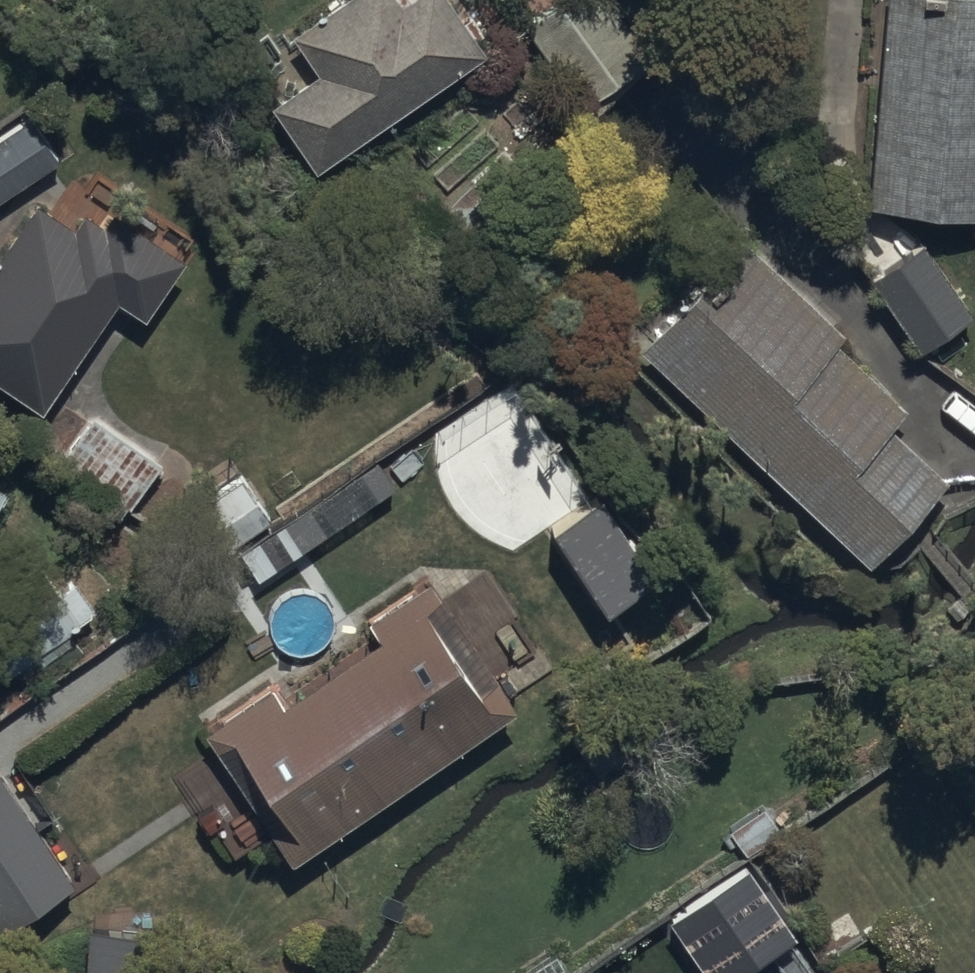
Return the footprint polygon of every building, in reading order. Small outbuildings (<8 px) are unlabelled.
[(488,60),(444,0),(345,0),(293,38),(320,75),(273,108),(325,179),(488,60)] [(529,24),(590,108),(657,59),(614,0),(562,0),(529,24)] [(870,210),(974,219),(974,0),(886,0),(870,210)] [(64,166),(31,117),(0,138),(0,208),(64,166)] [(111,231),(84,214),(73,230),(38,207),(0,265),(0,384),(45,414),(82,359),(118,305),(146,324),(188,260),(121,216),(111,231)] [(750,245),(723,274),(645,356),(870,569),(948,487),(893,435),(910,417),(839,350),(849,339),(750,245)] [(925,246),(873,279),(920,352),(972,319),(925,246)] [(84,412),(52,461),(132,512),(164,463),(84,412)] [(186,511),(219,560),(274,524),(241,475),(186,511)] [(9,494),(0,489),(0,510),(9,494)] [(556,535),(614,622),(664,589),(606,502),(556,535)] [(96,611),(73,578),(55,591),(37,565),(0,591),(0,674),(2,677),(96,611)] [(380,650),(289,710),(276,690),(204,738),(217,757),(294,872),(521,723),(444,607),(430,586),(365,629),(380,650)] [(2,944),(78,894),(2,779),(0,781),(0,942),(2,944)] [(712,972),(730,972),(797,929),(744,850),(665,903),(712,972)] [(567,963),(553,972),(573,972),(567,963)]
